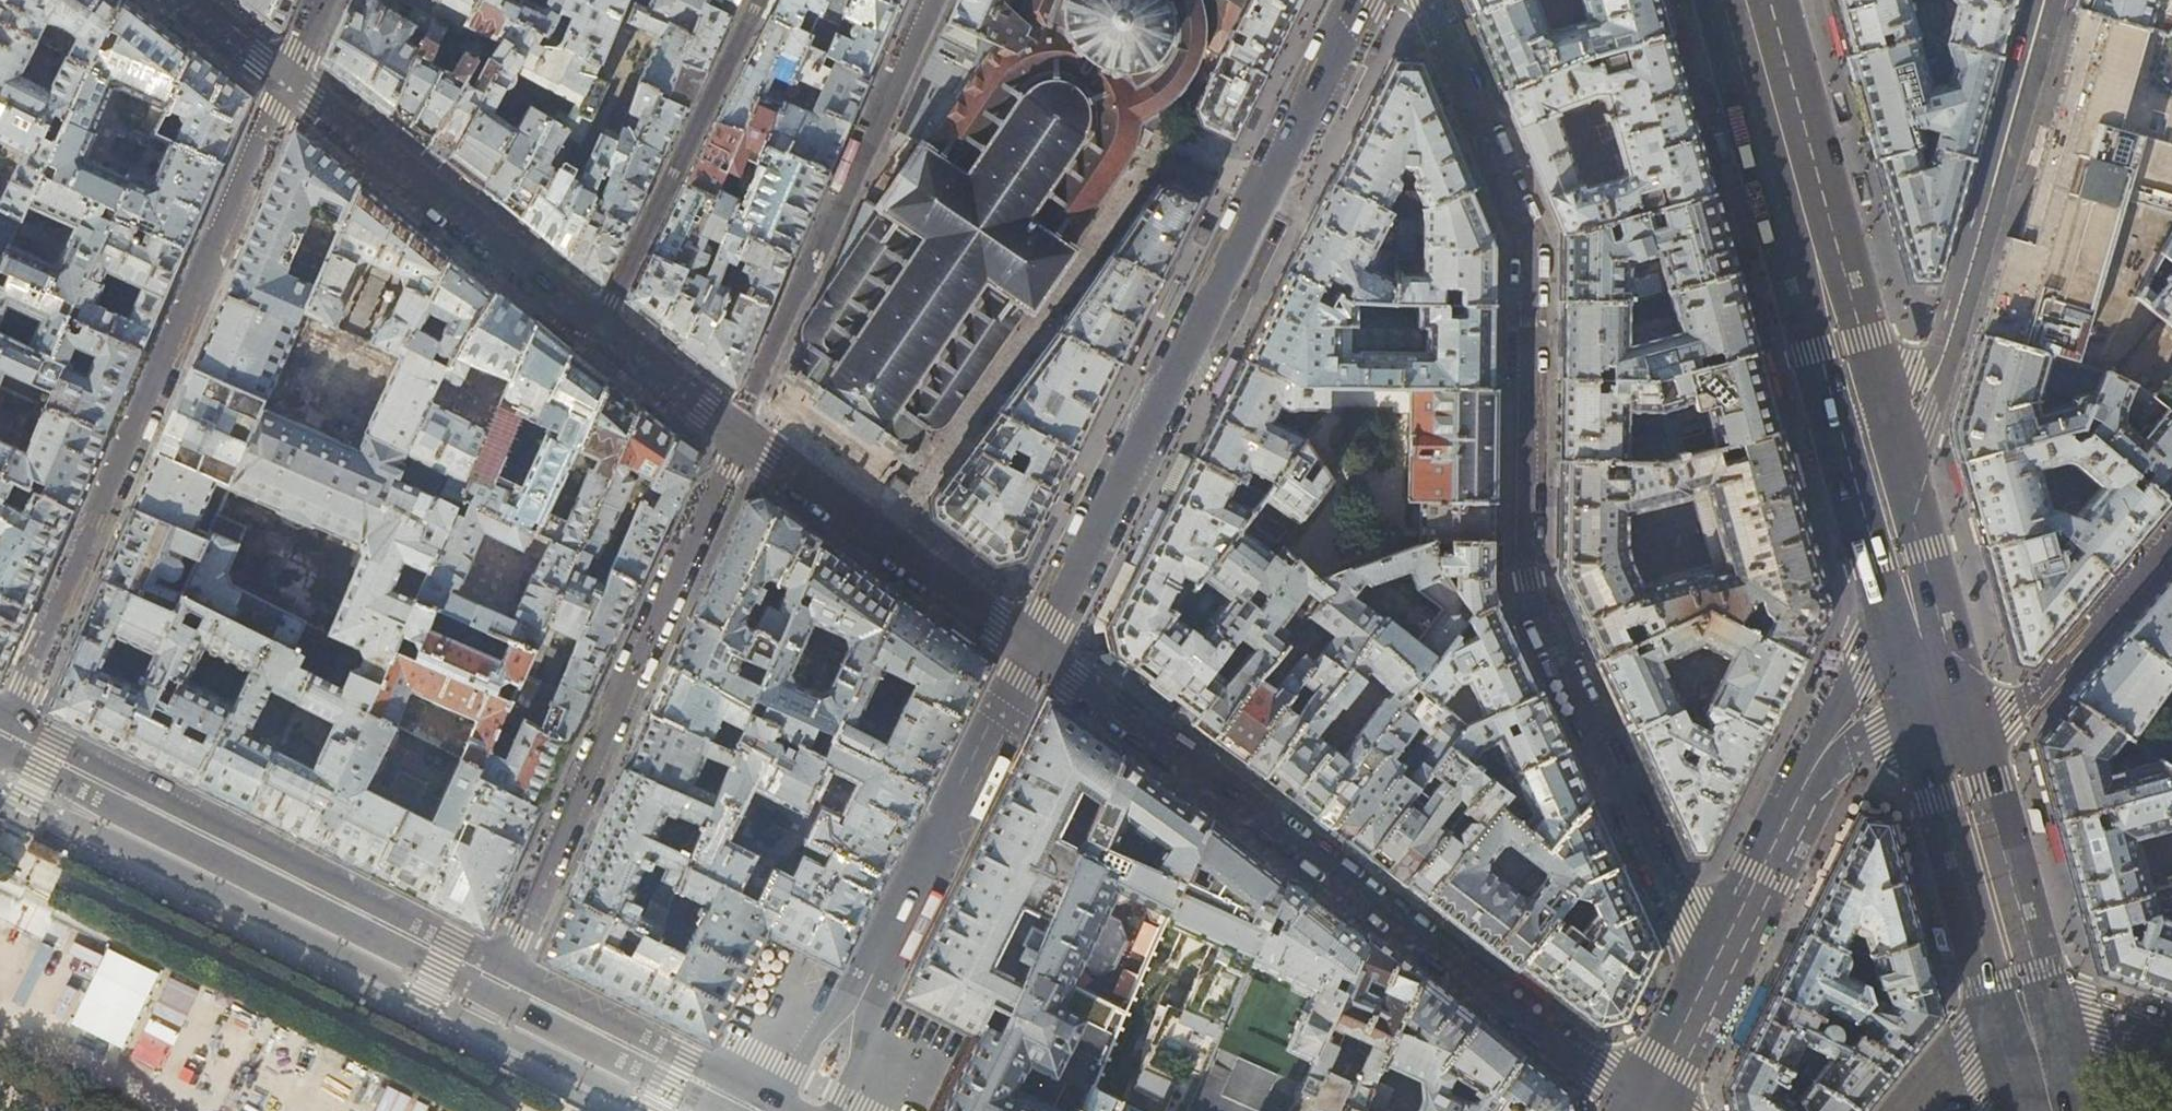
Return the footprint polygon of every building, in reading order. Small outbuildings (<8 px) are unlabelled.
[(127,0),(119,0),(88,66),(58,131),(27,206),(75,228),(60,260),(53,266),(9,245),(0,264),(0,320),(7,306),(40,321),(27,347),(48,357),(67,318),(112,220),(184,250),(205,204),(222,163),(171,143),(151,190),(84,159),(94,135),(92,134),(113,86),(152,104),(139,130),(152,135),(152,134),(156,128),(158,125),(167,108),(176,84),(173,81),(189,48),(156,22),(127,0)] [(36,40),(41,43),(44,36),(39,34),(45,22),(50,22),(56,23),(63,27),(69,30),(76,37),(67,56),(88,66),(119,0),(0,0),(0,22),(36,40)] [(280,30),(293,0),(240,0),(254,11),(280,30)] [(389,117),(434,17),(417,8),(410,23),(385,7),(388,0),(352,0),(344,18),(322,64),(353,88),(389,117)] [(417,8),(434,17),(447,24),(459,30),(464,24),(475,0),(401,0),(417,8)] [(446,162),(502,60),(512,48),(516,50),(530,29),(513,19),(503,14),(504,10),(487,0),(475,0),(464,24),(501,42),(490,57),(473,88),(463,83),(427,146),(433,152),(446,162)] [(502,60),(446,162),(460,173),(481,189),(530,106),(550,118),(575,135),(573,139),(579,142),(590,122),(587,120),(606,83),(591,76),(597,62),(548,37),(564,0),(521,0),(519,5),(513,19),(530,29),(516,50),(512,48),(502,60)] [(504,10),(503,14),(513,19),(519,5),(510,0),(487,0),(504,10)] [(548,37),(597,62),(599,62),(625,0),(564,0),(548,37)] [(639,83),(655,90),(668,96),(682,63),(706,5),(708,0),(650,0),(647,8),(635,2),(627,21),(659,37),(639,83)] [(732,18),(741,0),(708,0),(706,5),(732,18)] [(770,16),(809,35),(825,0),(778,0),(776,3),(770,16)] [(783,378),(788,381),(792,384),(796,379),(796,380),(798,379),(799,378),(801,379),(807,383),(813,387),(814,389),(813,391),(813,392),(810,396),(817,401),(814,404),(832,417),(835,411),(845,418),(854,424),(850,429),(868,442),(870,438),(877,442),(880,438),(881,437),(883,437),(884,437),(891,441),(897,445),(898,447),(898,448),(897,450),(898,450),(895,455),(899,458),(904,461),(908,464),(918,450),(913,446),(924,430),(928,432),(929,431),(935,431),(935,430),(938,430),(942,428),(945,426),(948,423),(955,413),(956,413),(960,408),(959,407),(972,389),(973,389),(976,384),(976,383),(989,363),(990,364),(994,358),(993,358),(1007,338),(1008,338),(1011,333),(1011,332),(1024,312),(1025,313),(1026,311),(1030,314),(1033,308),(1039,298),(1040,299),(1044,292),(1045,293),(1060,270),(1064,264),(1063,263),(1070,254),(1074,249),(1071,246),(1071,245),(1071,244),(1084,224),(1085,225),(1089,219),(1088,219),(1102,199),(1103,199),(1106,194),(1105,194),(1120,173),(1121,173),(1124,168),(1123,168),(1128,161),(1131,154),(1135,143),(1142,147),(1143,145),(1143,146),(1146,140),(1144,140),(1145,139),(1139,137),(1147,121),(1152,125),(1152,124),(1154,125),(1157,119),(1156,119),(1157,118),(1154,116),(1156,115),(1155,113),(1163,107),(1170,102),(1173,98),(1177,95),(1178,95),(1182,90),(1187,83),(1194,69),(1199,58),(1201,51),(1202,48),(1203,48),(1204,42),(1219,55),(1221,56),(1221,55),(1227,41),(1232,30),(1247,0),(1029,0),(1028,5),(1027,13),(1026,12),(1026,19),(1027,29),(1019,32),(1005,40),(1004,39),(998,43),(999,43),(988,56),(979,66),(978,66),(975,70),(974,71),(975,73),(961,93),(960,92),(957,97),(958,98),(944,118),(943,117),(940,122),(941,122),(927,143),(926,143),(923,146),(919,145),(919,143),(900,131),(892,142),(900,147),(904,144),(906,142),(908,142),(911,142),(917,146),(916,148),(917,149),(911,158),(909,158),(906,162),(908,163),(905,165),(904,164),(901,167),(902,168),(893,183),(891,182),(889,186),(891,187),(889,190),(888,189),(885,194),(886,195),(880,203),(879,203),(877,204),(870,199),(868,195),(866,200),(876,207),(875,208),(879,210),(875,216),(876,217),(864,236),(862,235),(858,241),(859,242),(848,260),(846,259),(842,265),(843,266),(836,276),(834,272),(834,274),(829,282),(825,288),(826,289),(813,307),(809,312),(809,313),(806,318),(804,321),(802,324),(801,328),(800,334),(802,335),(802,336),(803,340),(804,342),(806,345),(792,365),(788,362),(787,363),(779,375),(783,378)] [(836,60),(871,76),(886,41),(901,8),(883,0),(825,0),(809,35),(805,46),(825,55),(836,60)] [(901,8),(905,0),(883,0),(901,8)] [(979,66),(988,56),(999,43),(998,43),(1004,39),(1005,40),(1019,32),(1027,29),(1026,19),(1026,12),(1027,13),(1028,5),(1029,0),(956,0),(942,31),(932,53),(975,70),(978,66),(979,66)] [(1232,30),(1244,36),(1239,46),(1227,41),(1221,55),(1263,75),(1283,34),(1300,0),(1247,0),(1232,30)] [(1471,15),(1504,0),(1465,0),(1471,15)] [(1503,92),(1585,56),(1670,34),(1661,0),(1582,0),(1587,19),(1547,30),(1535,0),(1504,0),(1471,15),(1486,51),(1503,92)] [(1835,10),(1847,56),(1921,36),(1998,58),(2012,8),(2014,0),(1954,0),(1954,3),(1956,4),(1958,4),(1957,6),(1936,0),(1911,0),(1908,1),(1908,0),(1832,0),(1835,10)] [(2078,11),(2164,38),(2154,75),(2171,91),(2171,0),(2076,0),(2073,9),(2078,11)] [(712,58),(732,18),(706,5),(682,63),(706,72),(712,58)] [(1974,335),(2104,372),(2137,388),(2171,416),(2171,325),(2136,295),(2161,253),(2171,235),(2171,91),(2154,75),(2164,38),(2078,11),(2069,41),(2072,42),(2064,70),(2066,71),(2062,85),(2036,166),(2012,241),(2002,238),(1994,264),(1974,335)] [(730,95),(716,122),(741,133),(758,95),(762,84),(764,85),(768,75),(789,85),(805,46),(809,35),(770,16),(757,41),(730,95)] [(406,130),(427,146),(463,83),(483,46),(467,35),(458,50),(463,54),(450,76),(429,64),(447,24),(434,17),(389,117),(406,130)] [(58,131),(88,66),(67,56),(61,53),(53,68),(59,72),(58,73),(57,72),(52,82),(54,83),(48,93),(18,77),(36,40),(0,22),(0,101),(58,131)] [(1585,56),(1503,92),(1517,124),(1546,193),(1563,234),(1714,193),(1696,128),(1670,34),(1585,56)] [(1864,116),(1876,159),(1923,146),(1970,159),(1984,106),(1998,58),(1921,36),(1847,56),(1864,116)] [(783,154),(785,151),(830,171),(851,121),(871,76),(836,60),(832,71),(821,66),(825,55),(805,46),(789,85),(784,94),(780,104),(763,145),(783,154)] [(224,76),(189,48),(173,81),(176,84),(167,108),(158,125),(178,135),(176,138),(156,128),(152,134),(171,143),(222,163),(237,129),(251,96),(224,76)] [(957,97),(960,92),(961,93),(975,73),(974,71),(975,70),(932,53),(904,114),(897,130),(900,131),(919,143),(919,145),(923,146),(926,143),(927,143),(941,122),(940,122),(943,117),(944,118),(958,98),(957,97)] [(1202,124),(1231,139),(1247,106),(1263,75),(1221,55),(1221,56),(1219,55),(1196,109),(1202,124)] [(1472,189),(1420,62),(1392,61),(1361,124),(1331,184),(1402,218),(1472,189)] [(681,122),(706,72),(682,63),(668,96),(655,90),(636,142),(665,155),(681,122)] [(606,126),(614,130),(622,133),(624,127),(630,111),(639,83),(628,79),(606,126)] [(574,262),(582,268),(622,181),(636,142),(655,90),(639,83),(630,111),(640,114),(634,130),(624,127),(622,133),(576,236),(567,256),(574,262)] [(780,104),(758,95),(741,133),(725,174),(737,178),(744,161),(755,165),(763,145),(780,104)] [(23,154),(20,161),(15,158),(0,189),(0,210),(1,210),(19,221),(27,206),(58,131),(0,101),(0,142),(23,154)] [(489,196),(499,204),(550,118),(530,106),(481,189),(489,196)] [(510,212),(519,219),(537,186),(544,190),(556,170),(573,139),(575,135),(550,118),(499,204),(510,212)] [(704,146),(685,184),(716,196),(718,191),(725,174),(741,133),(716,122),(704,146)] [(550,243),(567,256),(576,236),(622,133),(614,130),(611,137),(603,134),(580,184),(556,170),(544,190),(537,186),(519,219),(529,227),(547,241),(550,243)] [(234,273),(225,294),(297,326),(303,311),(315,282),(342,221),(344,215),(349,203),(358,182),(325,156),(295,132),(294,135),(293,137),(266,199),(234,273)] [(653,180),(665,155),(636,142),(622,181),(646,193),(653,180)] [(812,211),(830,171),(785,151),(783,154),(763,145),(755,165),(753,170),(761,173),(764,172),(765,173),(743,223),(739,221),(739,219),(738,217),(736,215),(734,214),(727,231),(747,240),(750,237),(792,256),(812,211)] [(1909,280),(1936,280),(1953,220),(1970,159),(1923,146),(1876,159),(1891,216),(1909,280)] [(591,275),(602,284),(618,253),(646,193),(622,181),(582,268),(591,275)] [(391,209),(358,182),(349,203),(344,215),(342,221),(315,282),(303,311),(334,326),(344,306),(340,294),(352,266),(363,260),(400,277),(404,288),(390,318),(381,321),(370,343),(398,355),(404,346),(449,256),(426,237),(391,209)] [(1138,214),(1110,255),(1160,280),(1181,238),(1202,197),(1173,183),(1157,187),(1138,214)] [(656,244),(651,255),(685,269),(716,196),(685,184),(668,219),(656,244)] [(1311,224),(1287,272),(1351,303),(1360,305),(1375,305),(1391,305),(1394,282),(1367,268),(1377,248),(1397,258),(1397,252),(1402,218),(1331,184),(1311,224)] [(1488,227),(1472,189),(1402,218),(1397,252),(1418,252),(1418,238),(1419,236),(1420,234),(1423,233),(1423,274),(1395,274),(1394,282),(1391,305),(1398,306),(1419,306),(1496,305),(1497,247),(1488,227)] [(670,333),(681,341),(698,311),(699,312),(712,283),(706,280),(727,231),(734,214),(735,212),(740,214),(743,207),(738,204),(739,200),(718,191),(716,196),(685,269),(660,325),(670,333)] [(1562,242),(1562,301),(1629,302),(1668,291),(1736,272),(1716,199),(1714,193),(1563,234),(1562,242)] [(861,213),(834,272),(836,276),(843,266),(842,265),(846,259),(848,260),(859,242),(858,241),(862,235),(864,236),(876,217),(875,216),(879,210),(875,208),(876,207),(866,200),(861,213)] [(9,245),(19,221),(1,210),(0,212),(0,264),(9,245)] [(112,220),(67,318),(141,350),(166,294),(184,250),(112,220)] [(725,380),(736,389),(755,345),(771,307),(747,296),(746,298),(735,293),(738,286),(729,282),(735,268),(739,258),(747,240),(727,231),(706,280),(712,283),(699,312),(698,311),(681,341),(679,345),(689,353),(705,365),(725,380)] [(2161,253),(2171,262),(2171,235),(2161,253)] [(782,280),(792,256),(750,237),(747,240),(739,258),(746,262),(741,271),(735,268),(729,282),(738,286),(735,293),(746,298),(747,296),(771,307),(782,280)] [(2161,253),(2136,295),(2171,325),(2171,262),(2161,253)] [(642,310),(660,325),(685,269),(651,255),(643,272),(629,300),(642,310)] [(1085,292),(1057,332),(1119,363),(1142,315),(1160,280),(1110,255),(1085,292)] [(474,275),(449,256),(404,346),(443,365),(495,292),(474,275)] [(1261,323),(1242,360),(1295,388),(1325,388),(1495,389),(1495,346),(1496,305),(1419,306),(1419,329),(1427,329),(1427,354),(1364,353),(1364,358),(1353,357),(1354,330),(1360,330),(1360,305),(1351,303),(1287,272),(1261,323)] [(1562,341),(1561,379),(1654,381),(1758,351),(1745,304),(1736,272),(1668,291),(1679,332),(1627,346),(1629,302),(1562,301),(1562,341)] [(516,309),(495,292),(443,365),(403,452),(405,453),(447,476),(465,485),(487,432),(447,410),(468,364),(509,380),(534,322),(516,309)] [(284,728),(283,731),(246,813),(278,829),(317,849),(327,826),(319,822),(367,713),(415,600),(392,590),(404,563),(427,573),(459,498),(465,485),(447,476),(437,497),(393,478),(405,453),(403,452),(443,365),(404,346),(398,355),(400,356),(357,450),(261,409),(297,326),(225,294),(193,369),(192,368),(169,420),(154,455),(155,456),(132,508),(203,542),(187,579),(181,593),(180,596),(266,638),(301,656),(296,666),(308,673),(291,712),(289,717),(284,715),(279,725),(284,728)] [(1397,314),(1398,306),(1391,305),(1375,305),(1375,314),(1379,314),(1380,316),(1393,316),(1393,314),(1397,314)] [(141,350),(67,318),(48,357),(27,347),(0,334),(0,379),(3,372),(51,392),(45,407),(106,432),(123,391),(141,350)] [(575,448),(607,381),(573,354),(568,350),(534,322),(509,380),(487,432),(465,485),(459,498),(538,532),(547,510),(575,448)] [(1075,451),(1095,411),(1119,363),(1057,332),(1033,364),(998,412),(1075,451)] [(1974,335),(1963,372),(1950,419),(1952,436),(1958,461),(2078,428),(2081,421),(2083,416),(2104,372),(1974,335)] [(1669,437),(1676,459),(1780,430),(1774,411),(1758,351),(1654,381),(1662,410),(1669,437)] [(1325,388),(1295,388),(1242,360),(1214,416),(1193,458),(1265,495),(1302,444),(1324,413),(1325,407),(1325,388)] [(2078,428),(2168,503),(2171,498),(2171,416),(2137,388),(2104,372),(2083,416),(2096,422),(2090,429),(2081,421),(2078,428)] [(1560,411),(1559,461),(1666,462),(1676,459),(1669,437),(1639,436),(1627,444),(1626,444),(1627,410),(1662,410),(1654,381),(1561,379),(1560,411)] [(583,574),(568,567),(639,408),(622,394),(607,381),(575,448),(597,459),(593,469),(590,468),(572,509),(573,510),(568,520),(547,510),(538,532),(459,498),(427,573),(415,600),(437,610),(509,643),(530,652),(536,640),(546,644),(554,628),(579,640),(562,680),(526,663),(509,702),(506,709),(568,742),(577,721),(613,641),(657,543),(670,514),(671,515),(701,455),(687,444),(674,434),(648,489),(610,572),(606,585),(583,574)] [(1494,457),(1495,389),(1325,388),(1325,407),(1345,407),(1345,409),(1360,409),(1360,406),(1393,407),(1393,411),(1410,411),(1408,504),(1419,504),(1419,548),(1434,542),(1492,541),(1494,457)] [(106,432),(45,407),(25,452),(0,441),(0,476),(72,511),(88,474),(106,432)] [(657,421),(639,408),(568,567),(583,574),(590,557),(597,559),(631,481),(648,489),(674,434),(657,421)] [(996,564),(1022,556),(1046,509),(1075,451),(998,412),(961,461),(931,501),(934,517),(961,538),(996,564)] [(2168,503),(2078,428),(1958,461),(1971,506),(1982,547),(2052,528),(2108,574),(2168,503)] [(1780,430),(1676,459),(1666,462),(1559,461),(1559,529),(1558,576),(1597,660),(1705,610),(1804,659),(1817,632),(1815,630),(1819,627),(1823,622),(1825,615),(1827,607),(1826,600),(1824,592),(1819,586),(1822,585),(1805,521),(1780,430)] [(1182,704),(1177,712),(1179,714),(1178,716),(1190,726),(1212,697),(1198,687),(1208,670),(1224,651),(1258,608),(1245,597),(1253,585),(1267,597),(1295,561),(1278,544),(1253,524),(1263,511),(1288,530),(1328,480),(1302,444),(1265,495),(1132,667),(1143,675),(1182,704)] [(1115,655),(1132,667),(1265,495),(1193,458),(1184,477),(1161,523),(1152,542),(1139,566),(1138,569),(1114,617),(1109,627),(1115,655)] [(38,588),(72,511),(0,476),(0,677),(38,588)] [(892,484),(906,494),(911,486),(897,476),(892,484)] [(716,567),(694,615),(718,632),(777,507),(767,501),(760,496),(745,502),(716,567)] [(779,508),(777,507),(718,632),(744,649),(755,629),(746,625),(744,616),(748,618),(756,601),(752,599),(761,579),(770,576),(778,580),(802,526),(803,525),(791,516),(779,508)] [(159,769),(192,786),(246,679),(250,672),(266,638),(180,596),(181,593),(162,585),(165,578),(168,579),(170,580),(173,579),(175,577),(179,568),(184,570),(181,577),(187,579),(203,542),(132,508),(109,562),(73,646),(44,711),(70,724),(155,767),(159,769)] [(1133,563),(1139,566),(1152,542),(1161,523),(1155,520),(1133,563)] [(810,532),(802,526),(778,580),(788,586),(777,609),(767,605),(755,629),(779,640),(797,594),(802,584),(820,539),(810,532)] [(2014,662),(2030,665),(2103,580),(2108,574),(2052,528),(1982,547),(1997,601),(2014,662)] [(823,756),(830,741),(864,669),(898,595),(857,566),(820,539),(802,584),(812,590),(807,599),(797,594),(779,640),(767,669),(760,686),(751,709),(748,717),(823,756)] [(1492,581),(1492,541),(1434,542),(1440,579),(1447,577),(1473,615),(1498,603),(1494,593),(1492,581)] [(1208,670),(1198,687),(1212,697),(1190,726),(1197,731),(1223,750),(1242,765),(1270,730),(1266,727),(1300,681),(1302,683),(1323,656),(1346,676),(1351,666),(1373,643),(1420,683),(1473,615),(1447,577),(1440,579),(1434,542),(1419,548),(1318,583),(1295,561),(1267,597),(1258,608),(1224,651),(1234,657),(1246,643),(1253,648),(1221,686),(1213,679),(1212,675),(1208,670)] [(1109,614),(1114,617),(1138,569),(1133,566),(1109,614)] [(2151,602),(2106,654),(2070,696),(2072,699),(2122,735),(2129,739),(2171,681),(2171,577),(2151,602)] [(942,627),(898,595),(864,669),(876,675),(881,666),(902,676),(897,685),(909,691),(945,710),(965,719),(979,691),(992,664),(993,663),(991,662),(988,660),(974,650),(942,627)] [(470,764),(479,768),(501,718),(486,711),(489,702),(499,697),(509,702),(526,663),(530,652),(509,643),(501,661),(428,629),(437,610),(415,600),(367,713),(394,726),(408,691),(476,720),(461,755),(455,753),(453,755),(460,759),(470,764)] [(1521,652),(1498,603),(1473,615),(1420,683),(1415,688),(1422,693),(1440,707),(1456,687),(1456,684),(1462,684),(1468,681),(1485,718),(1539,691),(1521,652)] [(1612,694),(1629,730),(1679,707),(1699,697),(1708,702),(1767,733),(1771,724),(1804,659),(1705,610),(1597,660),(1612,694)] [(683,639),(672,664),(751,709),(760,686),(725,670),(732,654),(767,669),(779,640),(755,629),(744,649),(718,632),(694,615),(683,639)] [(213,796),(246,813),(283,731),(260,744),(243,736),(243,734),(247,732),(269,690),(276,693),(272,702),(291,712),(308,673),(296,666),(301,656),(266,638),(250,672),(256,675),(251,681),(246,679),(192,786),(213,796)] [(1346,676),(1318,709),(1262,779),(1284,795),(1314,818),(1343,780),(1352,766),(1371,743),(1408,697),(1415,688),(1420,683),(1373,643),(1351,666),(1346,676)] [(1252,772),(1262,779),(1318,709),(1346,676),(1323,656),(1302,683),(1300,681),(1266,727),(1270,730),(1242,765),(1252,772)] [(660,692),(651,714),(733,752),(739,737),(714,725),(718,716),(744,728),(748,717),(751,709),(672,664),(660,692)] [(952,745),(965,719),(945,710),(909,691),(883,744),(851,728),(865,697),(866,697),(868,692),(880,698),(888,682),(876,675),(864,669),(830,741),(908,779),(929,790),(952,745)] [(1139,681),(1177,711),(1182,704),(1143,675),(1139,681)] [(1553,722),(1539,691),(1485,718),(1464,728),(1447,746),(1468,762),(1470,764),(1480,749),(1497,741),(1504,759),(1482,768),(1479,766),(1476,768),(1489,778),(1495,782),(1565,748),(1553,722)] [(1328,829),(1336,835),(1352,847),(1371,862),(1383,871),(1468,762),(1447,746),(1464,728),(1440,707),(1422,693),(1415,702),(1408,697),(1371,743),(1385,755),(1328,829)] [(2057,820),(2171,787),(2171,771),(2170,769),(2155,758),(2129,739),(2122,735),(2072,699),(2052,722),(2035,742),(2044,771),(2047,784),(2057,820)] [(1057,926),(1088,861),(1065,850),(1090,799),(1111,810),(1132,763),(1095,736),(1059,711),(1054,707),(1047,702),(1047,703),(1046,704),(1031,735),(985,827),(950,896),(919,958),(899,999),(904,1001),(933,1016),(972,1035),(973,1036),(980,1023),(990,1003),(1015,1016),(1027,991),(998,977),(1030,913),(1057,926)] [(1679,707),(1629,730),(1659,793),(1689,856),(1704,857),(1734,797),(1767,733),(1708,702),(1703,712),(1708,722),(1704,730),(1684,720),(1684,717),(1679,707)] [(554,773),(568,742),(506,709),(501,718),(479,768),(476,777),(477,778),(538,808),(554,773)] [(402,892),(425,903),(477,778),(476,777),(479,768),(470,764),(460,759),(433,812),(416,804),(425,788),(424,783),(402,772),(398,773),(390,790),(367,779),(374,766),(380,769),(387,755),(381,752),(384,745),(393,750),(400,738),(391,733),(394,726),(367,713),(319,822),(327,826),(317,849),(332,856),(369,875),(374,877),(402,892)] [(733,752),(651,714),(649,713),(637,740),(624,768),(711,808),(733,752)] [(912,824),(929,790),(908,779),(830,741),(823,756),(748,717),(744,728),(739,737),(733,752),(711,808),(686,862),(757,899),(774,867),(721,840),(749,779),(800,808),(822,761),(862,780),(853,796),(844,792),(832,795),(811,839),(866,867),(885,877),(912,824)] [(1319,822),(1328,829),(1385,755),(1371,743),(1352,766),(1343,780),(1314,818),(1319,822)] [(441,749),(449,753),(451,748),(443,745),(441,749)] [(1578,775),(1565,748),(1495,782),(1510,792),(1498,806),(1548,848),(1590,801),(1578,775)] [(1392,877),(1403,886),(1444,832),(1434,824),(1453,802),(1462,810),(1489,778),(1476,768),(1470,764),(1468,762),(1383,871),(1392,877)] [(1111,810),(1096,843),(1121,853),(1135,821),(1180,852),(1171,874),(1182,878),(1210,818),(1165,787),(1132,763),(1111,810)] [(575,880),(568,895),(653,937),(686,862),(711,808),(624,768),(614,791),(593,840),(575,880)] [(473,926),(483,931),(516,858),(538,808),(477,778),(425,903),(453,917),(473,926)] [(1406,888),(1422,900),(1498,806),(1510,792),(1495,782),(1489,778),(1462,810),(1471,816),(1458,834),(1459,841),(1458,842),(1445,831),(1444,832),(1403,886),(1406,888)] [(2082,910),(2153,890),(2138,835),(2171,827),(2171,787),(2057,820),(2069,865),(2082,910)] [(1513,969),(1517,965),(1583,882),(1619,863),(1604,831),(1590,801),(1548,848),(1498,806),(1422,900),(1463,931),(1513,969)] [(1806,923),(1802,931),(1853,957),(1855,956),(1919,939),(1904,885),(1886,819),(1859,816),(1847,841),(1806,923)] [(1210,818),(1182,878),(1201,888),(1207,875),(1240,896),(1261,857),(1229,833),(1210,818)] [(862,924),(885,877),(866,867),(811,839),(792,876),(774,867),(757,899),(758,900),(757,903),(775,912),(769,923),(765,932),(766,932),(794,946),(840,970),(862,924)] [(1022,1102),(1038,1070),(1070,1086),(1111,1005),(1082,991),(1125,900),(1165,917),(1182,878),(1171,874),(1121,853),(1096,843),(1088,861),(1057,926),(1027,991),(1015,1016),(990,1003),(980,1023),(973,1036),(939,1100),(934,1110),(1040,1110),(1022,1102)] [(1275,868),(1261,857),(1240,896),(1279,921),(1294,883),(1275,868)] [(548,940),(546,946),(540,960),(618,1000),(710,1045),(716,1033),(737,991),(766,932),(765,932),(769,923),(775,912),(757,903),(758,900),(757,899),(686,862),(653,937),(568,895),(561,913),(548,940)] [(1597,1025),(1623,1019),(1640,984),(1658,948),(1641,910),(1619,863),(1583,882),(1517,965),(1554,993),(1597,1025)] [(1182,878),(1165,917),(1261,963),(1279,921),(1240,896),(1207,875),(1201,888),(1182,878)] [(1279,921),(1261,963),(1258,971),(1315,997),(1291,1053),(1310,1061),(1367,940),(1327,909),(1294,883),(1279,921)] [(2091,942),(2099,971),(2171,998),(2171,922),(2161,919),(2160,916),(2171,911),(2171,885),(2153,890),(2082,910),(2091,942)] [(1798,939),(1771,992),(1845,1029),(1868,1000),(1866,993),(1855,956),(1853,957),(1802,931),(1798,939)] [(1929,977),(1919,939),(1855,956),(1866,993),(1873,991),(1872,986),(1878,984),(1881,997),(1876,997),(1873,998),(1870,1001),(1868,1000),(1845,1029),(1876,1044),(1899,1064),(1905,1057),(1939,1016),(1940,1015),(1929,977)] [(1391,957),(1367,940),(1310,1061),(1334,1072),(1351,1038),(1377,1049),(1371,1064),(1386,1071),(1423,982),(1391,957)] [(1423,982),(1386,1071),(1427,1087),(1432,1107),(1430,1110),(1488,1110),(1482,1108),(1456,1096),(1436,1087),(1476,1019),(1451,1001),(1423,982)] [(1743,1048),(1841,1097),(1858,1110),(1861,1110),(1893,1072),(1899,1064),(1876,1044),(1845,1029),(1771,992),(1759,1016),(1743,1048)] [(1735,1044),(1743,1048),(1759,1016),(1751,1013),(1735,1044)] [(1476,1019),(1436,1087),(1456,1096),(1464,1083),(1489,1097),(1482,1108),(1488,1110),(1499,1110),(1507,1097),(1498,1091),(1522,1055),(1501,1038),(1476,1019)] [(1841,1097),(1743,1048),(1733,1069),(1724,1087),(1730,1110),(1858,1110),(1841,1097)] [(825,1075),(828,1075),(830,1076),(837,1060),(835,1059),(833,1056),(832,1055),(831,1055),(828,1055),(826,1054),(818,1069),(820,1070),(820,1072),(822,1074),(825,1075)] [(1522,1055),(1498,1091),(1507,1097),(1499,1110),(1572,1110),(1568,1093),(1547,1076),(1522,1055)] [(1128,1104),(1102,1092),(1093,1110),(1125,1110),(1128,1104)]
